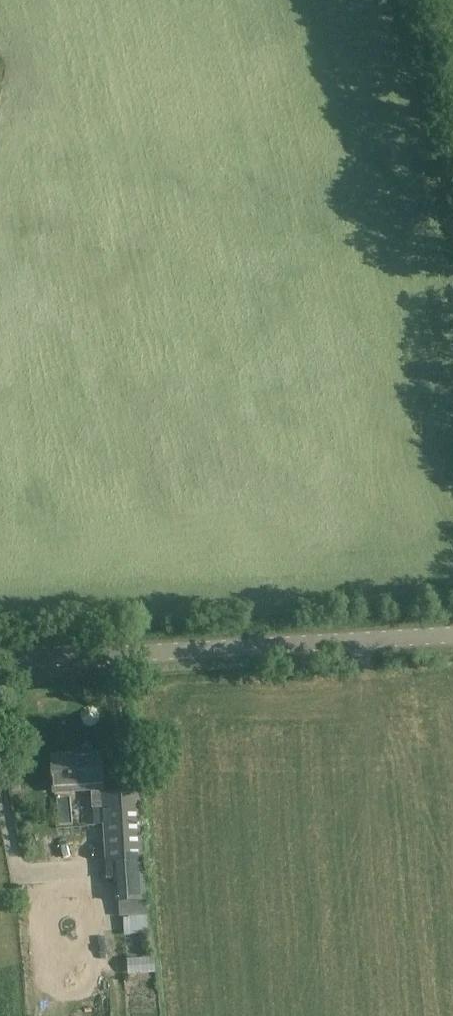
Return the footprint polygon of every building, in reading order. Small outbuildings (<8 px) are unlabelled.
[(52,756),(53,780),(69,779),(70,791),(104,789),(101,753),(52,756)] [(142,789),(104,792),(93,793),(94,808),(103,807),(108,880),(118,879),(120,902),(148,902),(149,902),(142,789)] [(148,916),(148,902),(120,902),(121,917),(148,916)]
